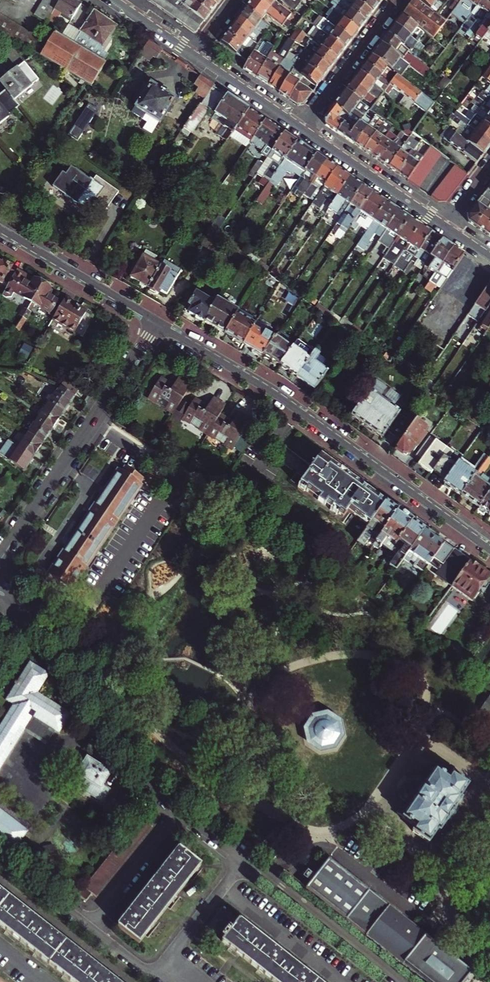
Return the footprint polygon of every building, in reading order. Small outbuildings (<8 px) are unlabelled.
[(57,0),(41,0),(40,2),(52,9),(57,0)] [(47,18),(53,22),(58,13),(69,20),(79,3),(74,0),(57,0),(52,9),(47,18)] [(149,1),(195,33),(204,21),(182,4),(181,3),(183,0),(149,0),(149,1)] [(184,0),(182,4),(204,21),(210,14),(193,1),(191,4),(187,0),(184,0)] [(210,14),(217,5),(211,0),(194,0),(193,1),(210,14)] [(259,0),(252,0),(246,8),(261,20),(265,15),(281,27),(286,21),(259,0)] [(278,0),(259,0),(286,21),(291,16),(275,4),(278,0)] [(365,23),(349,10),(343,6),(335,0),(329,0),(328,1),(334,6),(333,7),(345,16),(342,20),(358,32),(365,23)] [(346,2),(352,7),(349,10),(365,23),(372,14),(353,0),(343,0),(346,2)] [(374,0),(353,0),(372,14),(379,4),(374,0)] [(418,0),(414,0),(402,16),(418,28),(421,31),(425,33),(431,38),(433,39),(443,26),(446,22),(437,15),(418,0)] [(437,15),(444,6),(442,4),(440,6),(437,3),(438,1),(436,0),(418,0),(437,15)] [(476,9),(482,0),(462,0),(453,12),(446,22),(443,26),(453,33),(462,21),(460,19),(471,5),(476,9)] [(462,0),(456,0),(451,8),(452,9),(451,10),(453,12),(462,0)] [(489,11),(489,0),(482,0),(476,9),(465,23),(458,32),(469,39),(479,26),(489,11)] [(52,9),(40,2),(32,15),(44,22),(47,18),(52,9)] [(352,7),(346,2),(343,6),(349,10),(352,7)] [(465,23),(476,9),(471,5),(460,19),(462,21),(465,23)] [(345,16),(333,7),(331,11),(342,20),(345,16)] [(261,20),(246,8),(238,18),(254,30),(258,25),(265,31),(269,26),(261,20)] [(99,50),(115,25),(95,11),(81,32),(93,40),(91,44),(99,50)] [(326,15),(329,17),(338,24),(335,28),(351,41),(358,32),(342,20),(331,11),(330,11),(326,15)] [(489,29),(489,11),(479,26),(482,28),(477,34),(479,35),(476,38),(481,41),(484,37),(489,29)] [(0,14),(0,31),(28,49),(35,37),(0,14)] [(291,25),(295,28),(302,18),(298,15),(291,25)] [(328,38),(344,50),(351,41),(335,28),(326,21),(320,16),(317,20),(321,23),(316,29),(328,38)] [(418,28),(402,16),(395,25),(411,37),(418,28)] [(338,24),(329,17),(326,21),(335,28),(338,24)] [(238,18),(232,26),(248,38),(254,42),(255,43),(257,45),(259,42),(254,38),(258,33),(254,30),(238,18)] [(411,37),(395,25),(388,34),(404,47),(407,42),(411,37)] [(248,38),(232,26),(226,34),(242,46),(246,49),(248,50),(254,42),(248,38)] [(327,40),(328,38),(316,29),(315,31),(327,40)] [(290,39),(298,45),(305,36),(297,30),(290,39)] [(316,39),(313,42),(337,60),(344,50),(328,38),(327,40),(315,31),(311,35),(316,39)] [(421,31),(415,40),(418,43),(425,33),(421,31)] [(75,46),(71,44),(52,32),(38,55),(89,85),(103,62),(75,46)] [(242,46),(226,34),(220,42),(247,63),(248,60),(242,55),(246,49),(242,46)] [(404,47),(388,34),(381,44),(418,72),(421,68),(406,56),(409,51),(404,47)] [(311,49),(308,53),(329,70),(337,60),(313,42),(309,39),(305,44),(311,49)] [(146,40),(138,54),(147,60),(150,54),(155,57),(160,49),(146,40)] [(411,45),(407,42),(404,47),(409,51),(411,52),(412,50),(415,47),(416,45),(413,42),(411,45)] [(256,77),(268,56),(273,47),(267,43),(260,55),(253,51),(248,60),(247,63),(242,70),(256,77)] [(388,68),(391,71),(395,66),(416,82),(421,75),(418,72),(381,44),(371,56),(388,68)] [(276,60),(268,56),(256,77),(268,85),(279,68),(288,51),(283,48),(276,60)] [(310,63),(307,67),(322,79),(329,70),(308,53),(304,50),(301,56),(310,63)] [(381,77),(388,68),(371,56),(365,64),(381,77)] [(285,72),(279,68),(268,85),(280,92),(293,69),(297,63),(292,60),(285,72)] [(322,79),(307,67),(298,60),(297,63),(293,69),(303,77),(316,87),(322,79)] [(0,79),(0,83),(5,89),(12,98),(37,78),(23,61),(10,71),(0,79)] [(359,72),(376,85),(385,92),(391,84),(388,82),(385,80),(381,77),(365,64),(359,72)] [(482,78),(489,84),(489,67),(482,78)] [(388,76),(391,71),(388,68),(381,77),(385,80),(388,76)] [(303,77),(293,69),(280,92),(279,93),(296,105),(303,104),(312,92),(299,83),(303,77)] [(391,71),(388,76),(391,78),(388,82),(391,84),(397,76),(391,71)] [(376,85),(359,72),(358,74),(352,82),(368,95),(371,91),(377,97),(375,100),(377,102),(383,94),(374,87),(376,85)] [(211,84),(199,75),(194,84),(198,86),(194,92),(202,97),(211,84)] [(389,95),(389,93),(393,89),(405,98),(413,88),(397,76),(391,84),(385,92),(389,95)] [(173,99),(144,80),(132,98),(137,102),(135,106),(136,107),(134,111),(142,116),(145,113),(158,121),(173,99)] [(368,95),(352,82),(346,91),(362,103),(365,99),(371,104),(369,108),(371,110),(377,102),(375,100),(368,95)] [(413,88),(405,98),(414,104),(421,94),(413,88)] [(7,116),(6,114),(18,105),(12,98),(5,89),(0,92),(0,121),(7,116)] [(225,139),(228,134),(246,107),(219,89),(216,93),(223,97),(218,104),(221,106),(222,104),(230,110),(227,114),(231,117),(219,135),(225,139)] [(369,108),(362,103),(346,91),(340,98),(355,109),(357,106),(363,111),(361,114),(364,116),(364,115),(367,111),(369,108)] [(482,108),(489,113),(489,99),(482,93),(478,98),(485,104),(482,108)] [(377,114),(380,116),(386,107),(380,103),(385,96),(383,94),(377,102),(371,110),(377,114)] [(414,104),(416,106),(423,111),(428,104),(432,107),(434,104),(421,94),(414,104)] [(334,106),(342,113),(349,117),(351,114),(358,119),(356,122),(358,124),(364,116),(361,114),(355,109),(340,98),(334,106)] [(208,108),(199,102),(180,131),(187,136),(190,132),(191,133),(208,108)] [(482,122),(489,128),(489,113),(482,108),(482,107),(479,110),(477,108),(480,105),(477,104),(470,113),(482,122)] [(337,119),(342,113),(334,106),(325,118),(325,125),(337,133),(344,124),(337,119)] [(423,111),(416,106),(411,113),(421,121),(427,114),(423,111)] [(245,146),(252,136),(263,119),(246,107),(228,134),(245,146)] [(385,120),(388,122),(394,113),(386,107),(380,116),(385,120)] [(369,108),(367,111),(375,117),(377,114),(371,110),(369,108)] [(453,109),(450,113),(452,115),(462,123),(465,119),(453,109)] [(349,117),(342,113),(337,119),(344,124),(347,120),(349,117)] [(393,126),(396,128),(403,119),(394,113),(388,122),(393,126)] [(421,121),(411,113),(405,121),(412,125),(416,128),(421,121)] [(465,119),(462,123),(474,132),(482,122),(470,113),(465,119)] [(379,122),(382,124),(385,120),(380,116),(377,114),(375,117),(372,121),(355,146),(363,152),(375,134),(372,131),(379,122)] [(347,140),(355,146),(372,121),(364,115),(364,116),(358,124),(347,140)] [(462,123),(452,115),(449,119),(459,127),(462,123)] [(350,129),(344,124),(337,133),(347,140),(358,124),(356,122),(349,117),(347,120),(353,124),(350,129)] [(256,170),(265,157),(282,132),(263,119),(252,136),(255,138),(252,144),(263,151),(251,167),(256,170)] [(405,135),(412,125),(405,121),(403,119),(396,128),(401,132),(404,134),(405,135)] [(382,124),(390,130),(393,126),(388,122),(385,120),(382,124)] [(474,132),(489,144),(489,128),(482,122),(474,132)] [(466,143),(474,132),(462,123),(459,127),(454,134),(466,143)] [(382,124),(380,128),(388,134),(390,130),(382,124)] [(372,157),(380,163),(397,138),(401,132),(396,128),(393,126),(390,130),(388,134),(372,157)] [(454,134),(445,126),(438,135),(475,163),(482,155),(466,143),(454,134)] [(375,134),(363,152),(372,157),(388,134),(380,128),(375,134)] [(267,181),(294,140),(282,132),(265,157),(271,161),(261,177),(267,181)] [(489,144),(474,132),(466,143),(482,155),(489,144)] [(412,134),(409,138),(414,142),(413,144),(417,147),(421,140),(412,134)] [(397,138),(380,163),(388,169),(399,152),(404,145),(405,144),(402,141),(397,138)] [(298,175),(313,153),(294,140),(267,181),(272,184),(274,182),(276,184),(285,171),(287,173),(292,172),(298,176),(298,175)] [(413,152),(409,159),(418,165),(422,158),(417,155),(422,148),(427,151),(430,147),(421,140),(417,147),(413,152)] [(409,159),(413,152),(409,149),(404,145),(399,152),(409,159)] [(398,175),(409,159),(399,152),(388,169),(398,175)] [(324,160),(313,153),(298,175),(302,178),(295,189),(296,189),(293,194),(295,195),(292,199),(296,201),(300,195),(324,160)] [(256,170),(255,173),(261,177),(271,161),(265,157),(256,170)] [(418,165),(409,159),(398,175),(407,181),(418,165)] [(318,191),(334,167),(324,160),(300,195),(305,198),(306,196),(309,198),(314,189),(318,191)] [(93,204),(91,202),(93,198),(95,200),(107,208),(118,192),(96,176),(92,182),(89,180),(90,179),(75,168),(74,169),(71,167),(65,175),(62,172),(53,186),(64,195),(65,195),(76,203),(75,205),(86,213),(93,204)] [(325,196),(332,200),(348,176),(334,167),(318,191),(312,200),(310,203),(317,208),(325,196)] [(302,178),(298,175),(298,176),(291,186),(295,189),(302,178)] [(341,212),(360,184),(348,176),(332,200),(326,208),(339,216),(341,212)] [(267,181),(255,199),(260,203),(272,184),(267,181)] [(345,229),(348,224),(370,191),(360,184),(341,212),(346,215),(339,225),(345,229)] [(312,200),(318,191),(314,189),(309,198),(312,200)] [(486,210),(482,207),(489,196),(489,192),(487,190),(467,216),(467,222),(475,227),(486,210)] [(365,215),(372,219),(384,201),(370,191),(348,224),(354,228),(358,222),(355,220),(358,215),(363,218),(365,215)] [(373,232),(378,236),(397,210),(384,201),(372,219),(355,244),(362,248),(373,232)] [(486,210),(475,227),(484,233),(489,224),(489,204),(486,210)] [(383,253),(408,217),(397,210),(378,236),(385,241),(379,250),(383,253)] [(346,215),(341,212),(339,216),(335,222),(339,225),(346,215)] [(224,219),(217,214),(207,231),(208,232),(201,245),(213,253),(221,240),(214,234),(224,219)] [(391,264),(402,248),(418,224),(408,217),(383,253),(381,258),(391,264)] [(414,252),(428,231),(418,224),(402,248),(391,264),(390,265),(401,272),(404,267),(414,252)] [(424,251),(428,254),(439,238),(428,231),(414,252),(404,267),(407,268),(415,257),(418,259),(424,251)] [(433,273),(451,247),(439,238),(428,254),(423,262),(421,264),(433,273)] [(440,275),(444,277),(460,253),(451,247),(433,273),(423,288),(428,292),(440,275)] [(418,259),(423,262),(428,254),(424,251),(418,259)] [(145,286),(147,287),(160,266),(142,255),(140,259),(138,258),(130,272),(132,273),(130,277),(144,287),(145,286)] [(4,291),(15,272),(8,267),(9,265),(1,260),(0,261),(0,283),(1,284),(0,287),(0,289),(4,291)] [(160,266),(147,287),(148,291),(156,293),(158,290),(165,294),(176,276),(179,270),(163,261),(160,266)] [(4,291),(1,295),(5,297),(9,297),(12,291),(29,302),(41,283),(17,269),(15,272),(4,291)] [(489,299),(489,276),(479,293),(489,300),(489,299)] [(46,313),(52,317),(60,303),(47,295),(51,289),(41,283),(29,302),(25,310),(21,316),(13,329),(16,331),(33,303),(47,312),(46,313)] [(202,320),(213,302),(194,291),(188,303),(191,305),(187,311),(202,320)] [(71,301),(63,297),(60,303),(52,317),(50,319),(80,337),(87,324),(85,323),(88,319),(87,318),(90,315),(84,311),(70,303),(71,301)] [(213,302),(202,320),(224,332),(236,311),(237,310),(216,297),(213,302)] [(488,310),(478,324),(481,326),(479,333),(481,335),(489,321),(489,310),(488,310)] [(224,332),(242,343),(254,324),(249,322),(251,319),(236,311),(224,332)] [(339,319),(328,311),(325,315),(336,323),(339,319)] [(242,343),(261,355),(275,335),(271,333),(270,334),(263,330),(266,325),(256,320),(254,324),(242,343)] [(278,365),(279,364),(291,346),(275,335),(261,355),(278,365)] [(279,364),(295,375),(310,354),(294,343),(291,346),(279,364)] [(295,375),(313,389),(328,367),(321,362),(322,360),(313,351),(310,354),(295,375)] [(179,401),(190,384),(178,376),(172,386),(159,379),(147,399),(171,414),(179,401)] [(59,384),(74,394),(79,387),(63,377),(58,384),(59,384)] [(411,424),(388,406),(387,402),(383,398),(380,400),(376,397),(383,387),(373,380),(349,414),(380,437),(385,430),(399,440),(411,424)] [(60,415),(74,394),(59,384),(54,392),(53,391),(44,404),(60,415)] [(179,401),(171,414),(205,434),(217,414),(224,405),(211,397),(205,407),(192,399),(188,406),(179,401)] [(35,417),(50,428),(60,415),(44,404),(35,417)] [(217,414),(205,434),(230,450),(249,420),(236,412),(230,422),(217,414)] [(50,428),(35,417),(26,431),(41,441),(50,428)] [(425,427),(414,419),(411,424),(399,440),(395,447),(405,455),(414,442),(417,443),(424,432),(422,430),(425,427)] [(41,441),(26,431),(17,445),(32,455),(41,441)] [(439,453),(445,446),(428,434),(413,455),(419,459),(423,462),(420,466),(429,472),(431,470),(442,455),(439,453)] [(111,439),(104,449),(116,457),(123,447),(111,439)] [(32,455),(17,445),(7,459),(22,469),(32,455)] [(460,457),(445,446),(439,453),(442,455),(431,470),(437,474),(438,472),(445,477),(458,459),(460,457)] [(367,526),(384,501),(319,455),(304,476),(296,470),(289,479),(342,517),(347,511),(367,526)] [(484,460),(459,494),(477,506),(489,488),(489,485),(479,477),(489,461),(489,459),(487,456),(484,460)] [(459,494),(484,460),(480,457),(473,466),(474,467),(472,470),(458,459),(445,477),(443,481),(442,481),(459,494)] [(118,469),(48,572),(71,588),(140,484),(137,482),(140,478),(129,470),(126,475),(122,472),(118,469)] [(437,474),(436,475),(443,481),(445,477),(438,472),(437,474)] [(489,510),(489,488),(477,506),(478,507),(476,509),(483,514),(485,512),(487,514),(489,510)] [(397,511),(384,501),(367,526),(356,541),(362,546),(370,536),(376,540),(397,511)] [(397,511),(376,540),(372,545),(377,549),(380,545),(389,551),(390,550),(411,520),(397,511)] [(423,529),(411,520),(390,550),(396,554),(388,565),(394,569),(404,556),(423,529)] [(423,529),(404,556),(414,563),(414,568),(418,570),(424,569),(425,567),(432,558),(442,565),(452,550),(423,529)] [(451,585),(468,561),(452,550),(442,565),(432,558),(425,567),(451,585)] [(472,561),(468,561),(451,585),(471,600),(478,590),(481,592),(488,583),(485,580),(488,576),(476,567),(476,565),(472,561)] [(23,729),(32,715),(54,729),(57,731),(69,712),(37,690),(48,673),(29,661),(6,696),(13,701),(0,722),(0,764),(23,729)] [(486,698),(479,708),(489,716),(489,693),(486,698)] [(32,715),(23,729),(45,743),(54,729),(32,715)] [(109,771),(86,756),(76,772),(86,778),(80,787),(101,800),(109,787),(102,783),(109,771)] [(434,767),(433,768),(425,763),(393,810),(413,824),(410,829),(426,841),(435,828),(437,830),(444,820),(446,821),(455,807),(453,806),(459,797),(457,795),(466,783),(449,771),(446,776),(434,767)] [(11,848),(26,830),(0,809),(0,839),(11,848)] [(144,829),(149,823),(138,815),(134,821),(144,829)] [(144,829),(134,821),(129,826),(140,835),(144,829)] [(129,826),(124,833),(135,841),(140,835),(129,826)] [(122,835),(120,838),(130,847),(135,841),(124,833),(122,835)] [(267,852),(274,843),(264,836),(257,845),(267,852)] [(120,838),(115,844),(126,852),(130,847),(120,838)] [(279,847),(274,843),(267,852),(265,855),(270,859),(279,847)] [(115,844),(111,850),(121,858),(126,852),(115,844)] [(178,845),(117,924),(138,941),(200,863),(178,845)] [(111,850),(106,856),(117,864),(121,858),(111,850)] [(106,856),(101,862),(112,870),(117,864),(106,856)] [(304,886),(426,981),(460,981),(467,973),(430,944),(324,861),(304,886)] [(112,870),(101,862),(97,868),(107,876),(112,870)] [(107,876),(97,868),(92,873),(103,882),(107,876)] [(103,882),(92,873),(88,879),(98,888),(103,882)] [(98,888),(88,879),(83,886),(91,892),(93,894),(98,888)] [(83,886),(77,893),(85,900),(91,892),(83,886)] [(0,890),(0,924),(74,981),(117,981),(0,890)] [(236,917),(220,905),(204,925),(220,938),(236,917)] [(219,939),(275,981),(319,981),(236,917),(220,938),(219,939)] [(436,930),(433,934),(439,940),(442,936),(436,930)]
